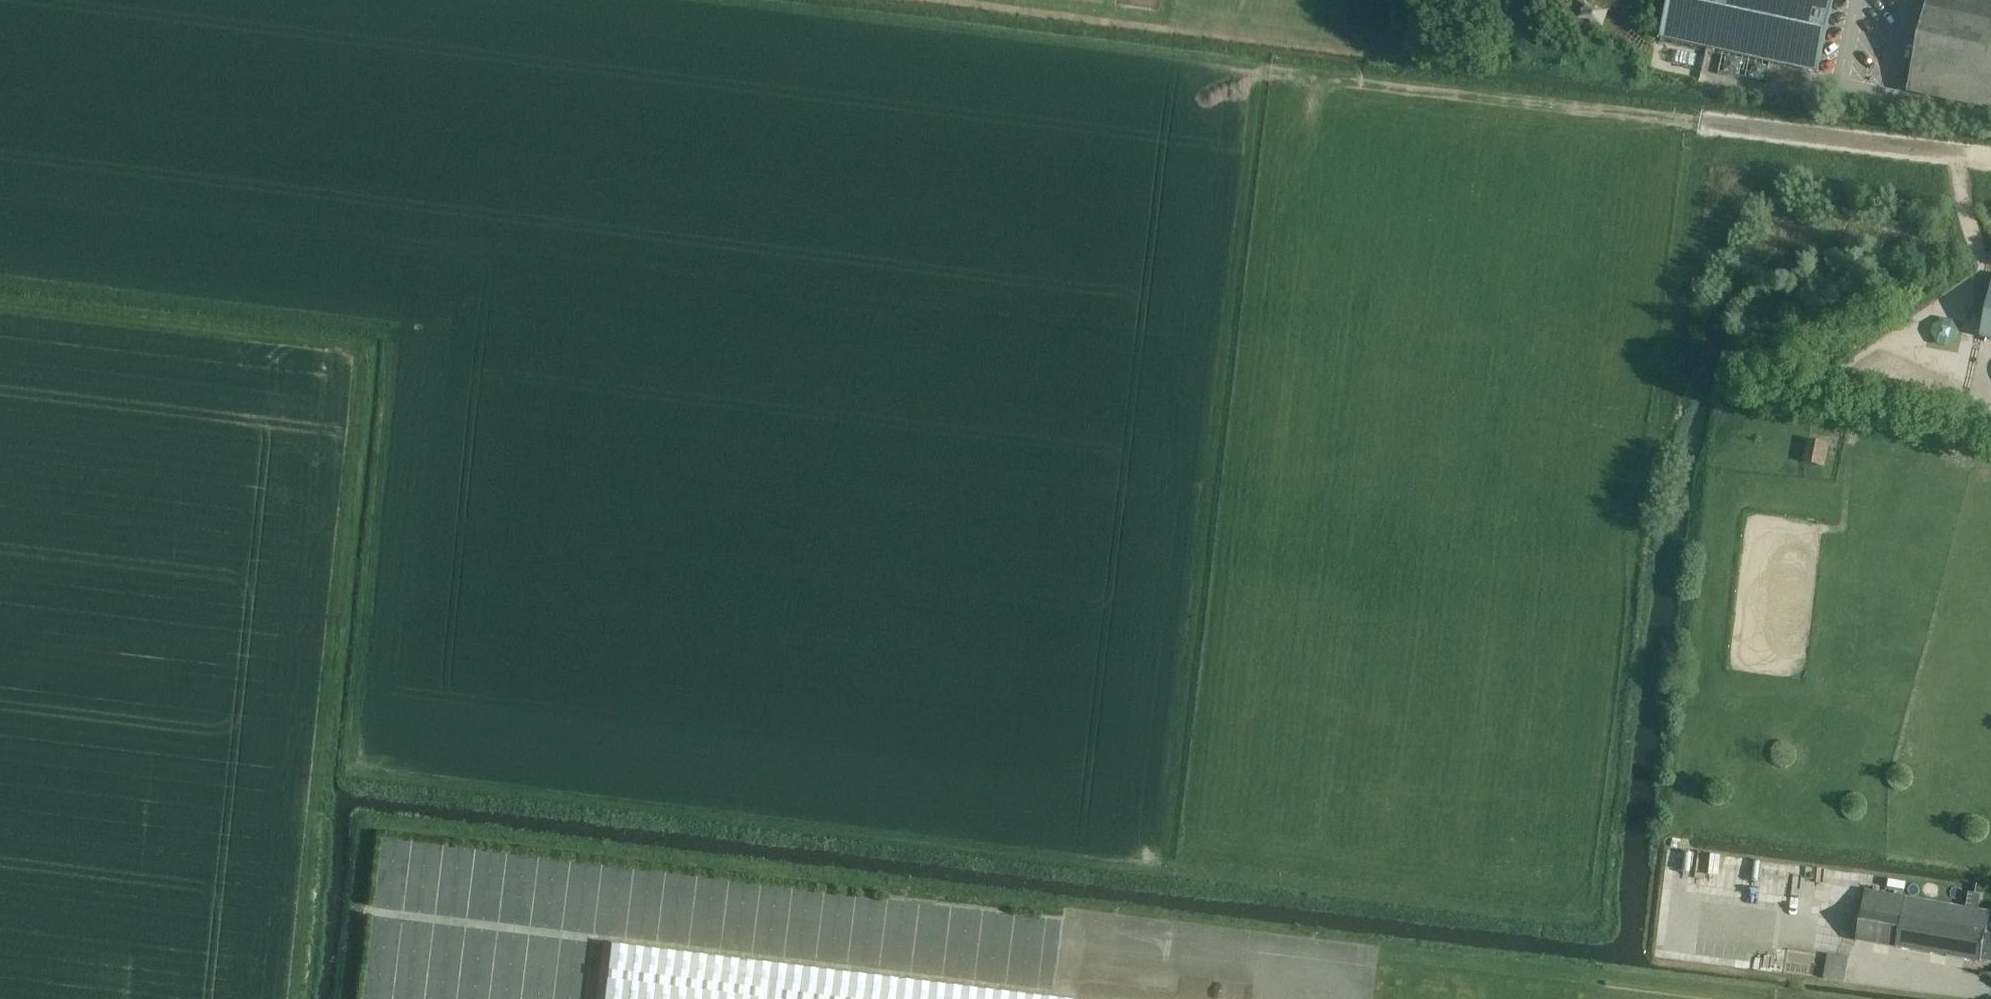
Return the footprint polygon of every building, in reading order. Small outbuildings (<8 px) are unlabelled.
[(1662,39),(1818,72),(1833,0),(1670,0),(1662,39)] [(1908,95),(1990,112),(1990,0),(1927,0),(1908,95)] [(1979,338),(1990,340),(1990,282),(1979,338)] [(1807,441),(1802,463),(1823,468),(1828,445),(1807,441)] [(1888,881),(1887,887),(1903,890),(1905,883),(1888,881)] [(1984,935),(1988,912),(1865,891),(1856,940),(1895,947),(1895,948),(1979,963),(1979,960),(1990,962),(1990,936),(1984,935)] [(610,946),(604,998),(1045,998),(610,946)] [(1845,982),(1849,959),(1830,956),(1827,980),(1845,982)]
